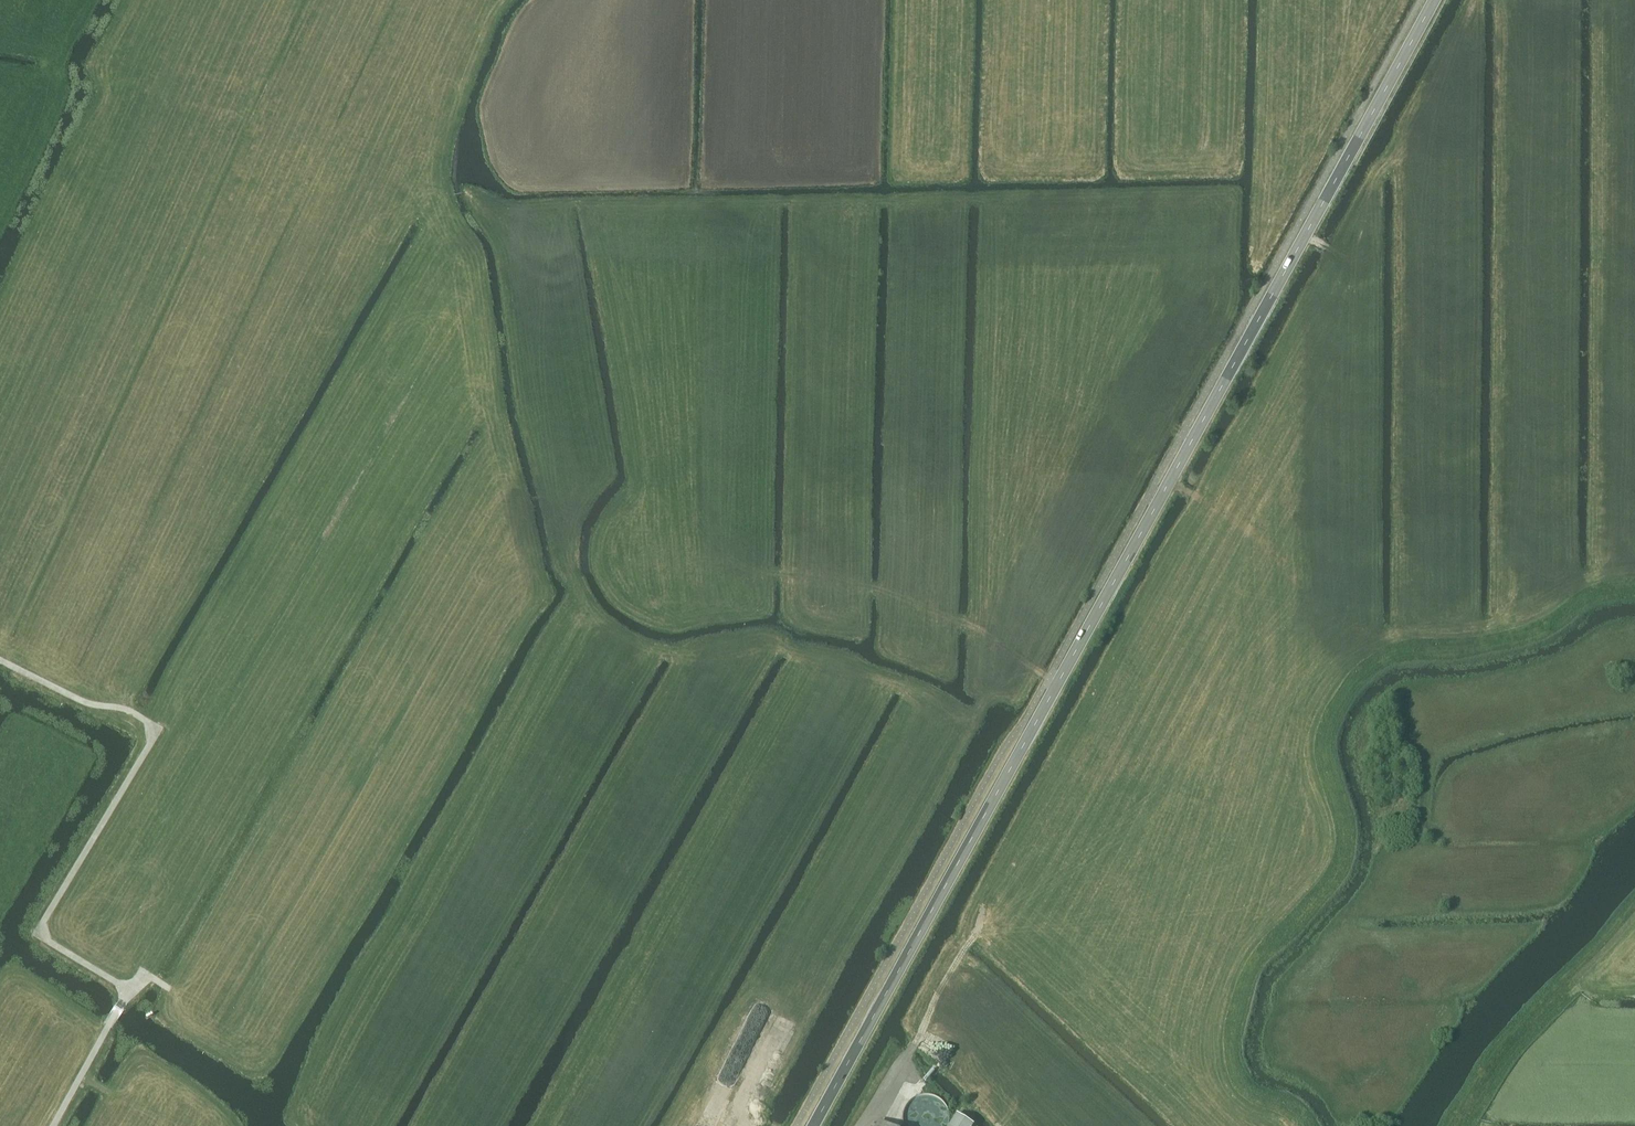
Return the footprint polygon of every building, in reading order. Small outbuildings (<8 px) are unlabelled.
[(948,1116),(948,1112),(947,1108),(945,1104),(942,1101),(939,1098),(935,1096),(931,1095),(927,1094),(922,1095),(918,1096),(914,1098),(911,1100),(908,1104),(906,1107),(905,1111),(904,1116),(905,1120),(906,1124),(907,1125),(945,1125),(946,1125),(947,1121),(948,1116)] [(950,1125),(974,1125),(957,1115),(950,1125)]
